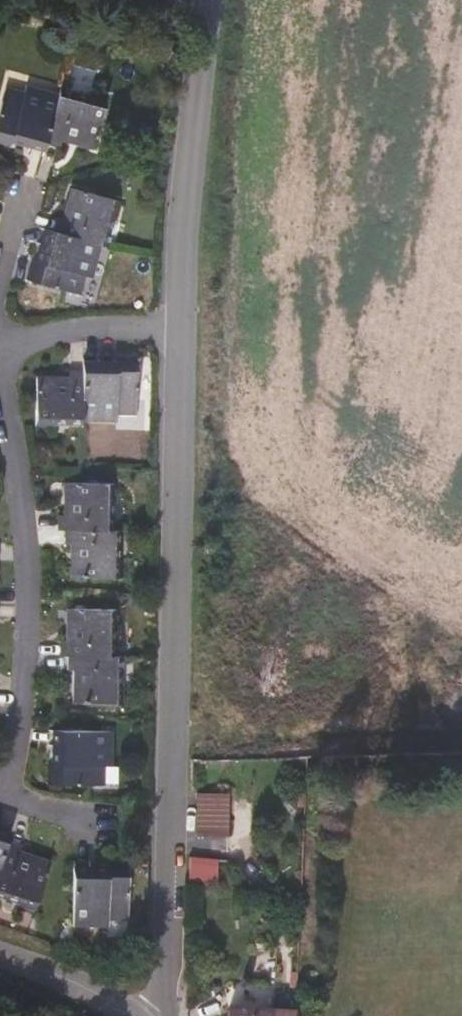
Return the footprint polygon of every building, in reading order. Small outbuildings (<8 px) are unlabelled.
[(60,96),(30,87),(28,92),(7,87),(0,112),(0,139),(14,143),(18,129),(34,134),(31,145),(47,149),(50,138),(60,96)] [(94,145),(107,97),(92,94),(90,100),(62,93),(62,96),(60,96),(50,138),(63,142),(66,134),(80,138),(80,141),(94,145)] [(106,247),(115,215),(119,216),(124,202),(78,190),(73,204),(78,205),(73,221),(65,220),(61,235),(102,245),(106,247)] [(93,278),(102,245),(61,235),(47,231),(42,245),(56,249),(51,267),(37,264),(31,282),(81,295),(87,276),(93,278)] [(136,415),(137,364),(117,364),(117,378),(99,378),(99,367),(84,367),(85,374),(84,423),(117,422),(117,415),(136,415)] [(84,423),(85,374),(37,373),(36,422),(84,423)] [(106,534),(108,500),(113,500),(114,485),(65,483),(64,499),(69,499),(68,514),(58,514),(58,531),(66,531),(106,534)] [(112,562),(114,534),(106,534),(66,531),(65,544),(76,545),(76,562),(71,561),(70,577),(119,579),(119,563),(112,562)] [(108,658),(110,626),(115,626),(116,610),(67,609),(66,624),(70,624),(70,641),(61,641),(60,656),(70,656),(108,658)] [(116,687),(117,658),(108,658),(70,656),(69,671),(77,671),(77,687),(73,687),(73,702),(122,704),(123,688),(116,687)] [(111,766),(113,733),(56,731),(56,746),(69,747),(68,766),(53,766),(52,783),(105,785),(106,766),(111,766)] [(229,836),(229,795),(198,796),(198,836),(229,836)] [(5,849),(8,834),(0,831),(0,861),(5,849)] [(49,867),(34,862),(33,867),(17,861),(19,854),(5,849),(0,861),(0,896),(21,903),(19,908),(33,913),(49,867)] [(127,920),(128,869),(107,869),(107,883),(90,883),(90,872),(73,871),(73,925),(107,926),(107,920),(127,920)]
